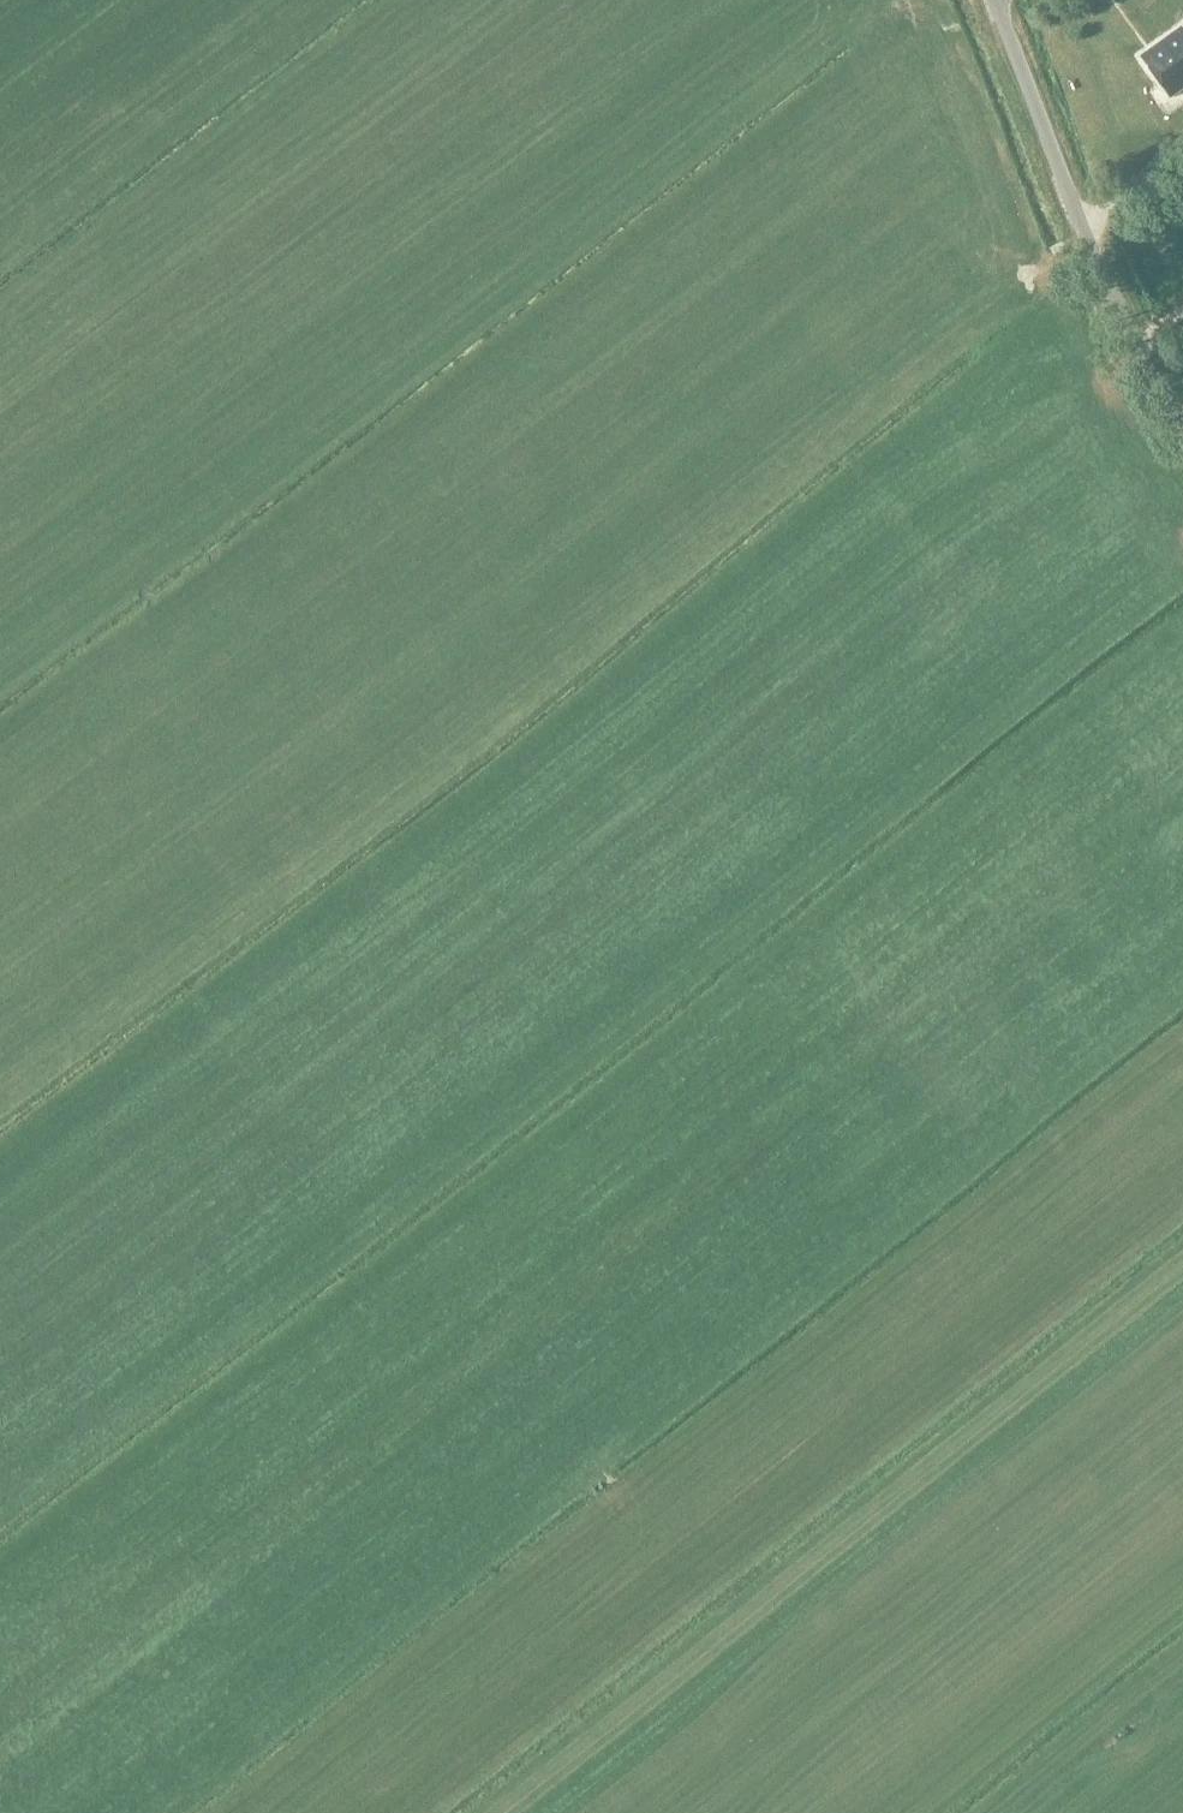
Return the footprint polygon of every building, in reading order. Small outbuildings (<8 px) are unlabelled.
[(1181,26),(1140,55),(1168,94),(1182,84),(1182,30),(1181,26)]
